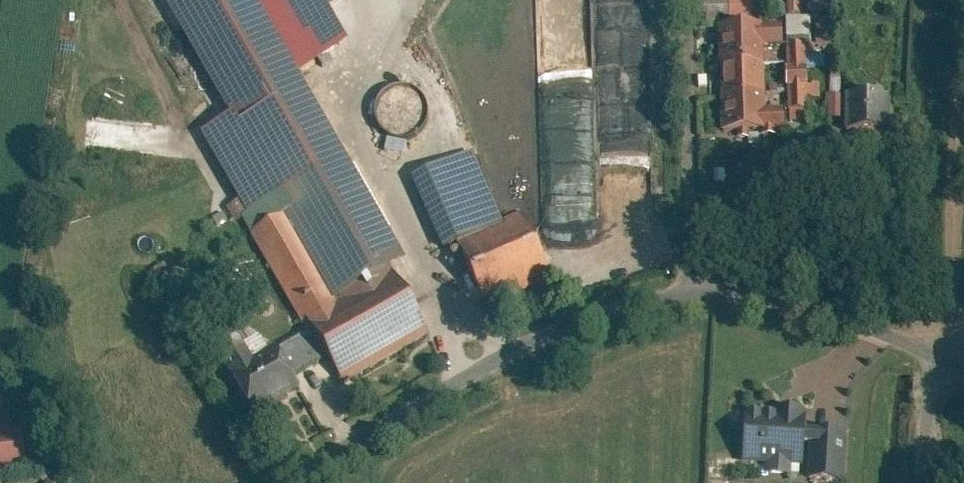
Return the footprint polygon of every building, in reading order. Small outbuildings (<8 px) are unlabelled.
[(210,135),(349,381),(433,334),(394,265),(408,257),(264,0),(176,0),(242,117),(210,135)] [(755,0),(731,0),(732,19),(740,18),(741,25),(756,24),(755,0)] [(821,19),(820,44),(832,44),(833,20),(821,19)] [(783,27),(723,26),(721,128),(782,130),(783,111),(764,110),(765,46),(782,46),(783,27)] [(426,112),(428,103),(426,95),(423,90),(421,86),(413,81),(409,80),(402,79),(393,82),(389,85),(386,88),(383,91),(381,96),(380,101),(380,106),(381,112),(383,116),(388,122),(393,125),(397,126),(401,127),(406,127),(411,126),(415,125),(421,120),(424,116),(426,112)] [(843,91),(842,129),(885,130),(886,92),(843,91)] [(831,118),(842,118),(842,94),(832,94),(831,118)] [(527,207),(505,216),(477,151),(416,177),(446,248),(465,240),(486,290),(551,263),(527,207)] [(243,201),(229,210),(236,221),(250,213),(243,201)] [(249,326),(223,341),(260,405),(313,374),(291,338),(265,353),(249,326)] [(786,417),(750,416),(748,461),(774,462),(774,473),(798,474),(798,463),(817,464),(818,431),(819,419),(813,418),(814,410),(786,409),(786,417)] [(25,470),(21,420),(0,422),(0,472),(25,470)] [(816,478),(849,480),(851,433),(818,431),(817,464),(816,478)]
